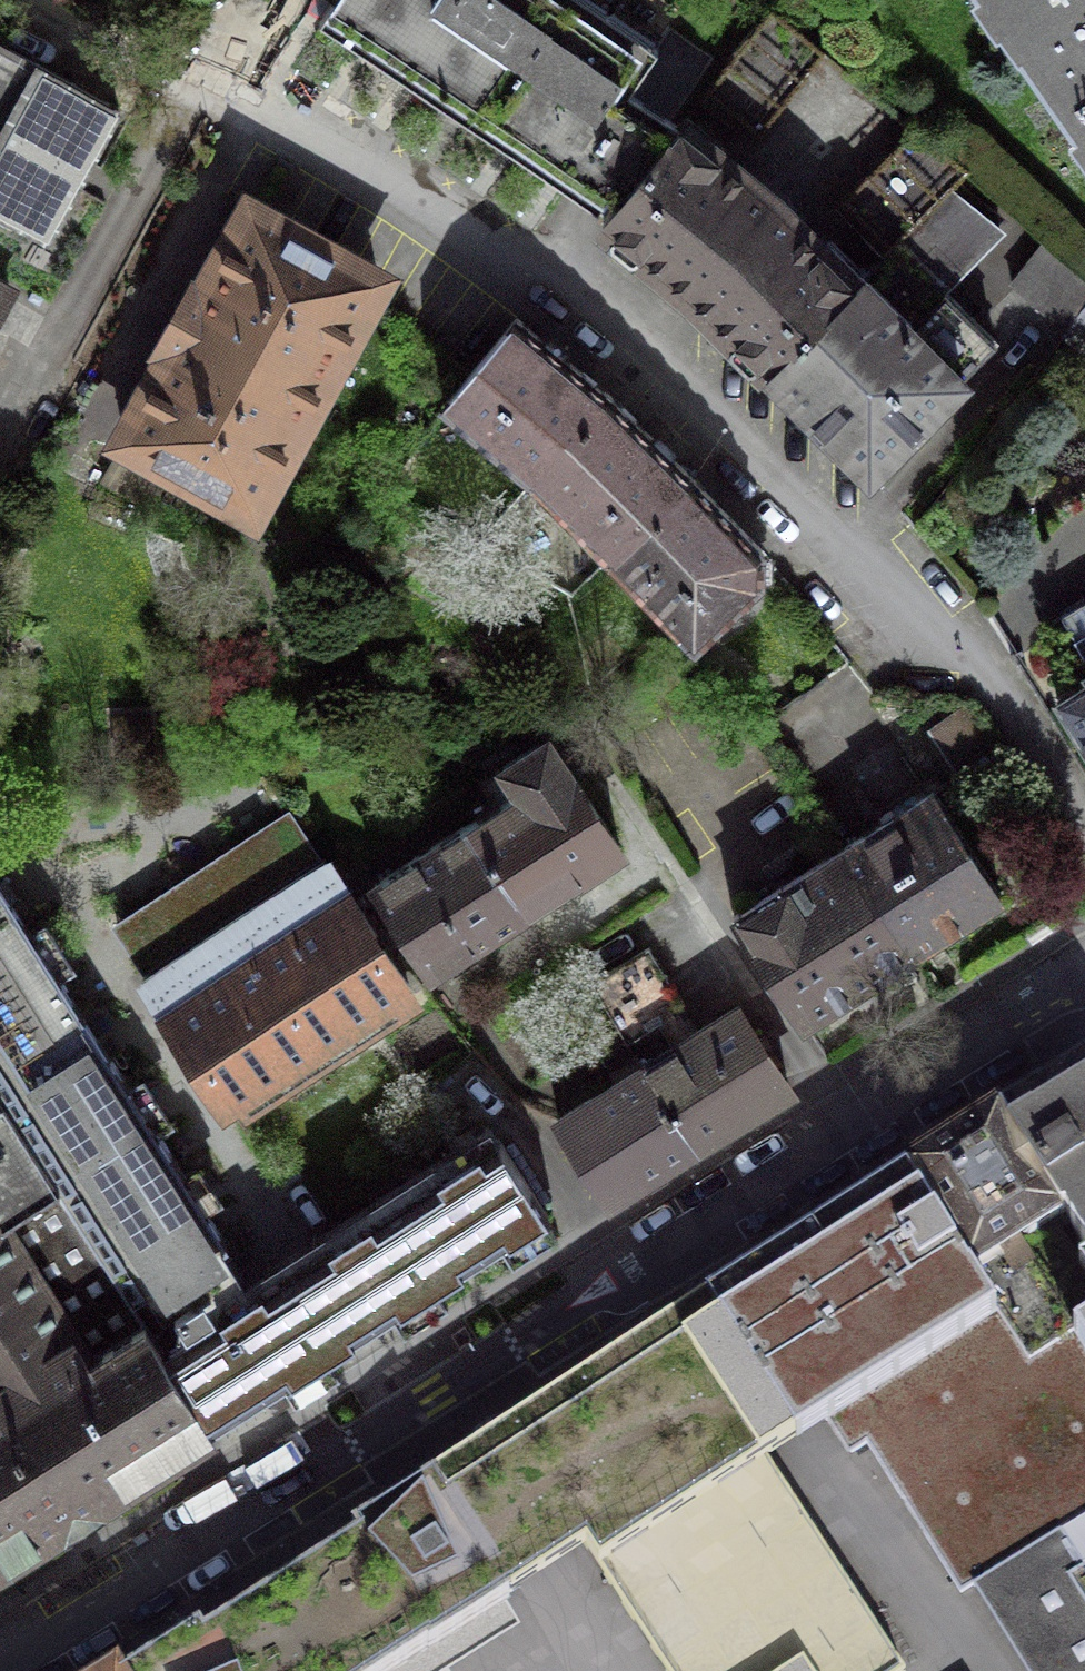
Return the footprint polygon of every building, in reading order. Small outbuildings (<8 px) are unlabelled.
[(588,0),(312,0),(307,12),(368,52),(413,83),(454,111),(496,139),(538,167),(597,206),(613,185),(623,193),(671,119),(629,88),(657,46),(588,0)] [(1034,48),(1020,58),(1076,137),(1078,135),(1070,123),(1084,113),(1084,0),(1000,0),(1034,48)] [(823,51),(771,7),(706,89),(759,130),(823,51)] [(0,44),(0,210),(48,236),(119,108),(0,44)] [(773,199),(680,122),(605,220),(689,290),(773,199)] [(969,170),(916,127),(844,198),(890,248),(949,189),(969,170)] [(856,281),(767,367),(868,471),(996,340),(941,288),(1000,231),(949,189),(890,248),(856,281)] [(773,199),(689,290),(767,367),(856,281),(773,199)] [(378,278),(251,206),(205,290),(195,285),(160,349),(170,354),(124,438),(252,509),(378,278)] [(1050,236),(1010,282),(1066,328),(1084,304),(1084,269),(1050,236)] [(10,292),(0,287),(0,310),(10,292)] [(1066,328),(1055,342),(1084,366),(1084,304),(1066,328)] [(533,478),(608,395),(518,319),(445,404),(533,478)] [(609,554),(691,477),(608,395),(533,478),(609,554)] [(760,580),(761,551),(691,477),(609,554),(664,608),(662,610),(695,643),(717,619),(719,621),(760,580)] [(1057,698),(1084,745),(1084,682),(1057,698)] [(960,710),(939,724),(963,760),(984,746),(960,710)] [(566,767),(547,737),(503,766),(512,779),(490,793),(497,804),(469,823),(525,908),(619,847),(566,767)] [(1001,896),(934,789),(928,793),(922,783),(874,813),(880,823),(842,847),(910,954),(1001,896)] [(289,808),(113,924),(143,974),(324,855),(289,808)] [(525,908),(469,823),(374,885),(431,970),(485,934),(525,908)] [(910,954),(842,847),(734,917),(803,1025),(910,954)] [(324,855),(143,974),(167,1014),(351,896),(324,855)] [(498,1135),(189,1331),(187,1327),(207,1314),(179,1272),(228,1241),(0,882),(0,1096),(213,1425),(213,1426),(547,1213),(498,1135)] [(407,983),(351,896),(167,1014),(224,1103),(407,983)] [(738,1006),(642,1066),(694,1149),(789,1090),(738,1006)] [(634,1051),(627,1040),(620,1029),(599,1043),(612,1064),(634,1051)] [(997,1113),(1060,1211),(1084,1249),(1084,1056),(997,1113)] [(694,1149),(642,1066),(558,1119),(612,1203),(694,1149)] [(213,1425),(0,1096),(0,1561),(213,1425)] [(997,1113),(906,1169),(995,1306),(1029,1359),(1074,1330),(1076,1329),(1018,1238),(1060,1211),(997,1113)] [(906,1169),(706,1298),(794,1434),(827,1414),(995,1306),(906,1169)] [(827,1414),(850,1452),(867,1441),(959,1591),(971,1584),(1084,1514),(1084,1349),(1074,1330),(1029,1359),(995,1306),(827,1414)] [(682,1309),(523,1417),(432,1476),(351,1526),(357,1535),(202,1634),(196,1626),(125,1670),(392,1670),(510,1596),(588,1540),(675,1670),(890,1670),(906,1660),(682,1309)] [(1076,1329),(1074,1330),(1084,1349),(1084,1323),(1076,1329)] [(971,1584),(1026,1670),(1084,1670),(1084,1514),(971,1584)]
